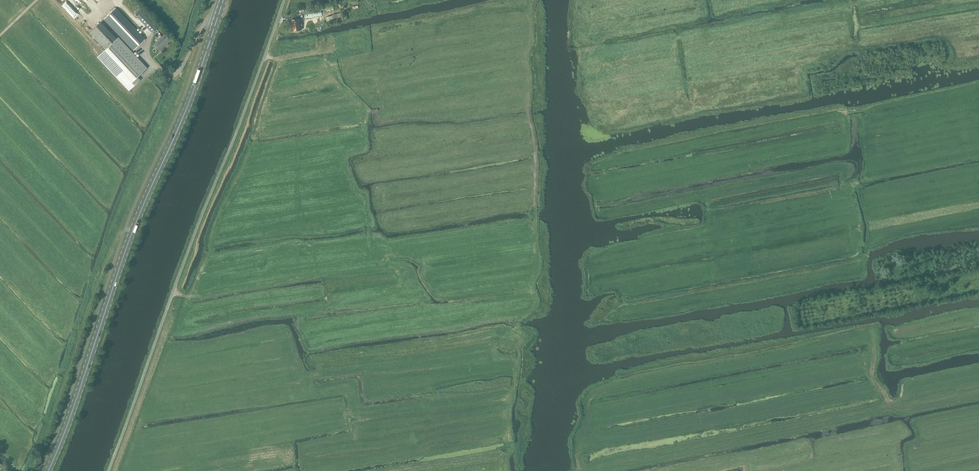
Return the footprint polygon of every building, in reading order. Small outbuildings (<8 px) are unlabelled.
[(104,19),(134,50),(145,39),(115,8),(104,19)] [(304,12),(305,18),(322,15),(321,9),(304,12)] [(137,17),(152,33),(158,27),(143,12),(137,17)] [(326,17),(327,24),(343,20),(341,13),(333,14),(333,16),(326,17)] [(300,30),(300,26),(299,23),(299,19),(292,20),(293,31),(300,30)] [(89,33),(105,49),(116,39),(100,22),(89,33)] [(154,44),(160,50),(170,41),(164,35),(154,44)] [(116,39),(105,49),(97,57),(128,91),(139,80),(136,77),(147,68),(118,37),(116,39)]
